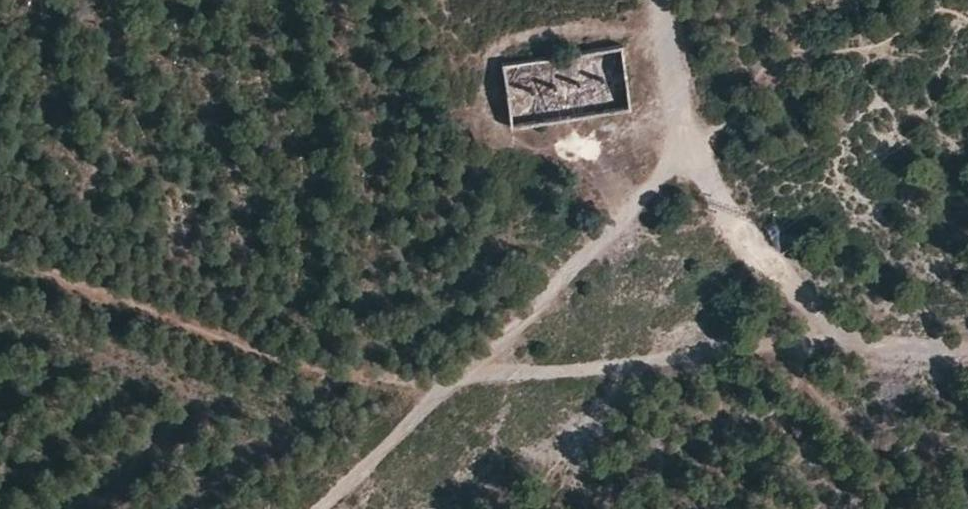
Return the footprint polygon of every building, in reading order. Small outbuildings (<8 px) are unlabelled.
[(622,45),(505,63),(514,123),(630,105),(622,45)]
